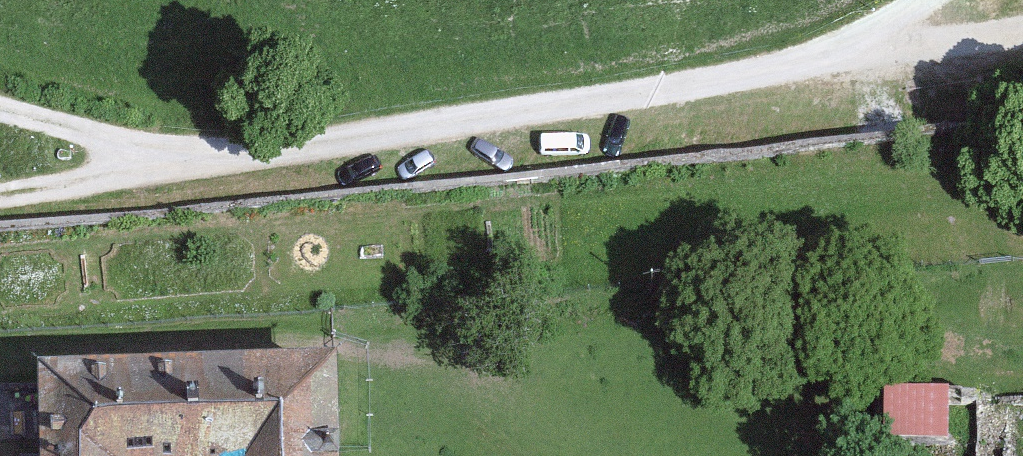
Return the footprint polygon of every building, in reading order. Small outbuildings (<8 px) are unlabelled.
[(337,352),(37,364),(35,455),(339,455),(337,352)] [(949,388),(885,388),(886,439),(950,438),(949,388)] [(984,398),(983,455),(1022,455),(1022,399),(984,398)]
